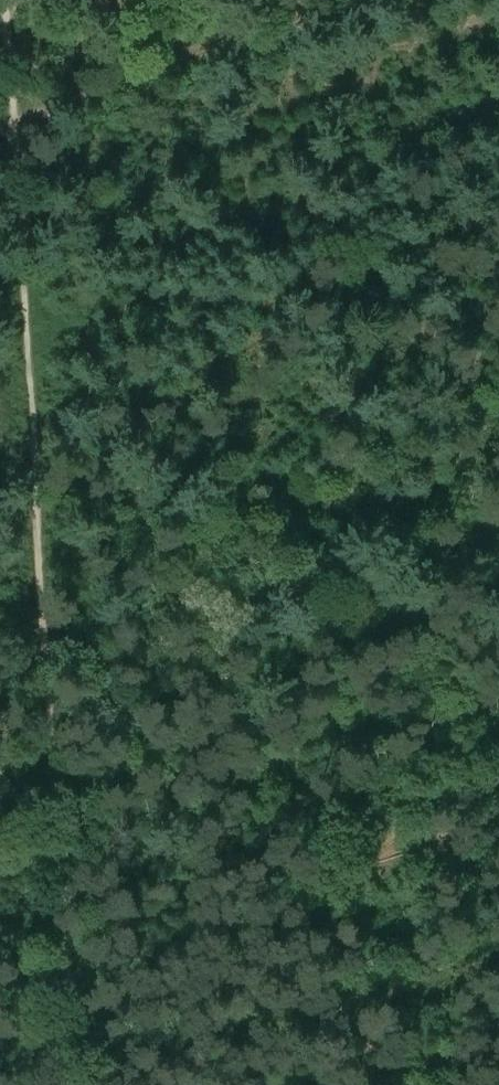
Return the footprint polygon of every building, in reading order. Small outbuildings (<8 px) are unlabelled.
[(378,857),(356,864),(360,874),(382,867),(378,857)]
